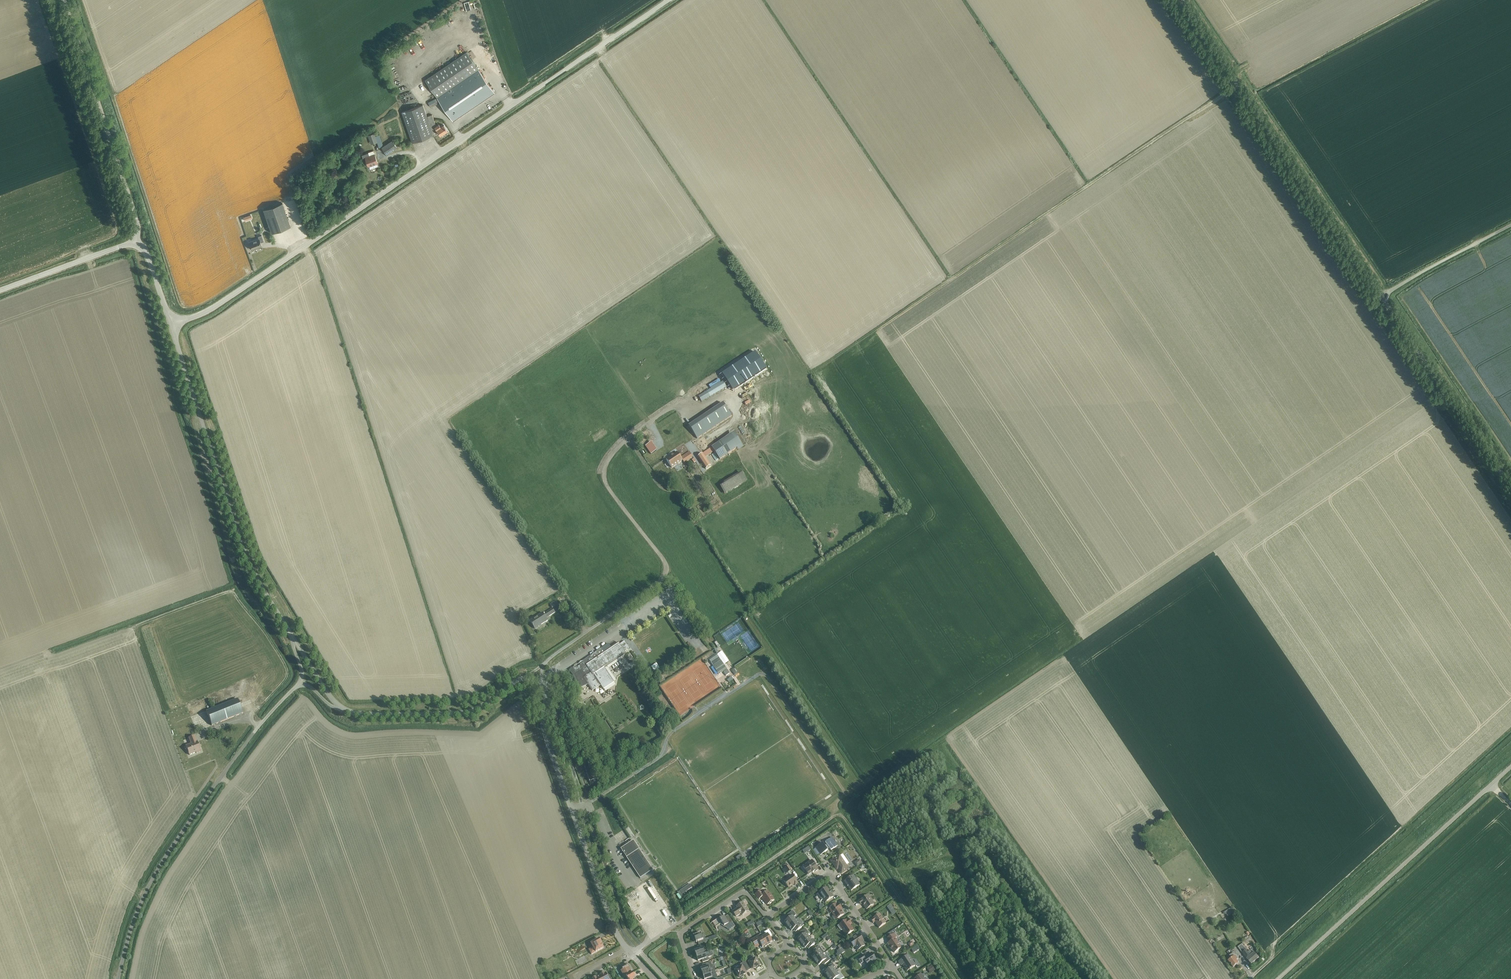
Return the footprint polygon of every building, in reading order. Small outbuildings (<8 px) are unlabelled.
[(431,107),(441,103),(453,121),(495,93),(466,52),(425,80),(438,98),(428,102),(431,107)] [(427,116),(427,115),(423,104),(402,111),(412,142),(433,135),(433,134),(437,131),(440,135),(447,131),(444,125),(441,126),(439,123),(436,125),(432,115),(427,116)] [(386,154),(397,147),(392,141),(382,148),(386,154)] [(377,162),(374,154),(370,155),(369,152),(362,155),(363,158),(365,157),(368,165),(369,165),(370,168),(377,166),(376,163),(377,162)] [(282,202),(263,209),(271,233),(290,226),(282,202)] [(262,235),(258,236),(259,238),(248,242),(251,249),(262,245),(260,242),(264,241),(262,235)] [(755,352),(722,374),(730,387),(733,391),(766,369),(755,352)] [(698,439),(732,416),(723,404),(689,426),(698,439)] [(728,436),(711,448),(720,460),(736,448),(728,436)] [(710,448),(703,454),(705,457),(713,452),(710,448)] [(677,452),(667,459),(672,468),(683,461),(684,462),(693,457),(690,452),(681,458),(677,452)] [(711,466),(703,454),(698,457),(706,469),(711,466)] [(742,472),(720,486),(726,495),(748,481),(742,472)] [(546,618),(555,612),(553,609),(544,615),(543,613),(530,622),(535,629),(548,620),(546,618)] [(573,667),(569,670),(573,676),(575,680),(579,689),(588,685),(592,691),(601,685),(604,689),(614,682),(604,668),(621,656),(620,655),(624,652),(629,648),(625,641),(620,645),(619,643),(604,653),(601,649),(595,653),(591,655),(583,661),(584,663),(574,669),(573,667)] [(730,674),(721,660),(717,655),(709,660),(719,674),(723,671),(726,676),(730,674)] [(651,667),(655,672),(660,668),(657,663),(651,667)] [(663,676),(657,680),(658,680),(661,685),(666,681),(663,676)] [(212,726),(243,713),(237,699),(206,712),(212,726)] [(190,755),(202,751),(198,741),(198,742),(195,736),(189,738),(192,744),(187,746),(190,755)] [(592,763),(591,763),(590,760),(584,762),(585,765),(586,769),(590,781),(597,778),(592,763)] [(822,843),(815,848),(821,855),(828,850),(827,849),(829,848),(831,850),(838,846),(832,838),(825,842),(827,844),(825,846),(822,843)] [(633,841),(621,849),(640,878),(653,870),(633,841)] [(837,867),(841,874),(849,869),(840,855),(831,861),(836,867),(837,867)] [(803,867),(808,874),(812,872),(813,872),(815,871),(818,869),(812,860),(803,867)] [(784,881),(789,888),(794,884),(795,885),(798,883),(797,882),(792,875),(784,881)] [(853,875),(845,881),(851,891),(860,885),(853,875)] [(690,884),(680,891),(683,894),(692,888),(690,884)] [(819,893),(817,895),(821,901),(823,899),(825,902),(833,897),(831,893),(832,893),(830,891),(827,887),(819,893)] [(762,897),(767,905),(769,903),(770,903),(771,903),(772,902),(772,901),(774,900),(772,897),(772,896),(771,894),(770,894),(768,891),(764,894),(763,893),(761,890),(755,894),(759,899),(762,897)] [(862,903),(867,909),(873,905),(871,901),(872,901),(868,895),(860,900),(859,901),(861,905),(862,903)] [(733,911),(736,917),(741,913),(742,915),(748,911),(743,902),(737,906),(738,908),(733,911)] [(836,919),(844,914),(841,910),(842,910),(838,903),(837,904),(829,909),(834,915),(833,916),(832,917),(834,920),(835,920),(836,919)] [(1232,907),(1225,912),(1228,916),(1235,911),(1232,907)] [(788,926),(796,920),(794,917),(796,915),(793,911),(787,915),(789,918),(784,921),(788,926)] [(879,914),(871,920),(873,923),(875,922),(879,928),(886,923),(879,914)] [(722,916),(710,924),(712,923),(717,930),(716,927),(720,924),(729,930),(735,926),(728,915),(725,917),(724,916),(723,917),(722,916)] [(793,929),(796,932),(804,925),(798,918),(796,920),(788,926),(792,931),(793,929)] [(838,926),(840,930),(841,930),(842,930),(846,936),(854,930),(850,925),(852,924),(848,919),(847,920),(839,925),(838,926)] [(801,943),(809,937),(807,935),(808,933),(805,928),(800,932),(802,935),(798,939),(801,943)] [(766,935),(763,937),(768,945),(771,943),(770,943),(772,941),(770,937),(772,936),(769,930),(764,932),(766,935)] [(892,935),(887,938),(889,942),(887,943),(890,947),(894,953),(901,948),(895,938),(897,937),(894,933),(895,932),(894,930),(890,933),(892,935)] [(706,939),(704,936),(702,936),(701,933),(697,934),(697,933),(692,935),(693,940),(695,940),(696,943),(706,939)] [(858,950),(865,946),(860,939),(862,938),(859,934),(849,941),(854,947),(855,946),(858,950)] [(768,945),(763,937),(760,938),(758,936),(751,940),(755,948),(761,945),(762,947),(764,946),(765,947),(768,945)] [(809,949),(816,943),(813,939),(811,940),(809,937),(801,943),(805,948),(807,946),(809,949)] [(591,954),(604,948),(601,942),(602,942),(600,940),(599,940),(599,939),(591,944),(593,948),(589,950),(591,954)] [(698,949),(694,951),(696,956),(705,953),(703,948),(705,947),(704,944),(697,946),(698,949)] [(1246,958),(1250,955),(1242,944),(1238,947),(1246,958)] [(824,953),(819,946),(811,952),(813,955),(811,956),(815,960),(823,954),(824,953)] [(710,951),(705,953),(696,956),(698,961),(702,960),(703,962),(709,960),(708,956),(711,955),(710,951)] [(1236,960),(1239,958),(1234,952),(1230,956),(1232,959),(1229,961),(1233,967),(1239,964),(1236,960)] [(1251,964),(1258,958),(1259,957),(1254,952),(1253,953),(1247,958),(1251,964)] [(857,958),(861,964),(864,962),(865,962),(868,965),(875,960),(876,962),(876,961),(875,959),(875,958),(872,953),(864,958),(862,955),(857,958)] [(823,954),(815,960),(819,965),(823,962),(825,964),(830,960),(827,956),(825,957),(823,954)] [(912,961),(908,955),(899,961),(902,965),(903,964),(907,971),(915,966),(914,965),(915,964),(913,961),(912,961)] [(744,962),(749,970),(752,968),(753,969),(756,968),(757,968),(758,968),(759,968),(760,967),(759,966),(760,965),(756,958),(752,960),(750,958),(744,962)] [(703,974),(715,970),(714,967),(712,967),(711,962),(702,965),(703,968),(700,969),(702,973),(703,974)] [(749,970),(744,962),(738,966),(739,968),(735,970),(739,977),(740,977),(741,978),(742,978),(743,977),(743,976),(743,975),(746,973),(746,972),(749,970)] [(828,977),(836,971),(834,968),(835,966),(832,963),(827,967),(829,969),(824,972),(828,977)] [(623,969),(621,971),(625,978),(626,977),(632,973),(628,966),(623,969)] [(703,974),(703,976),(704,978),(707,978),(708,978),(716,978),(718,978),(715,970),(703,974)] [(836,971),(828,977),(830,978),(835,978),(836,978),(841,978),(844,978),(840,972),(838,973),(836,971)]
